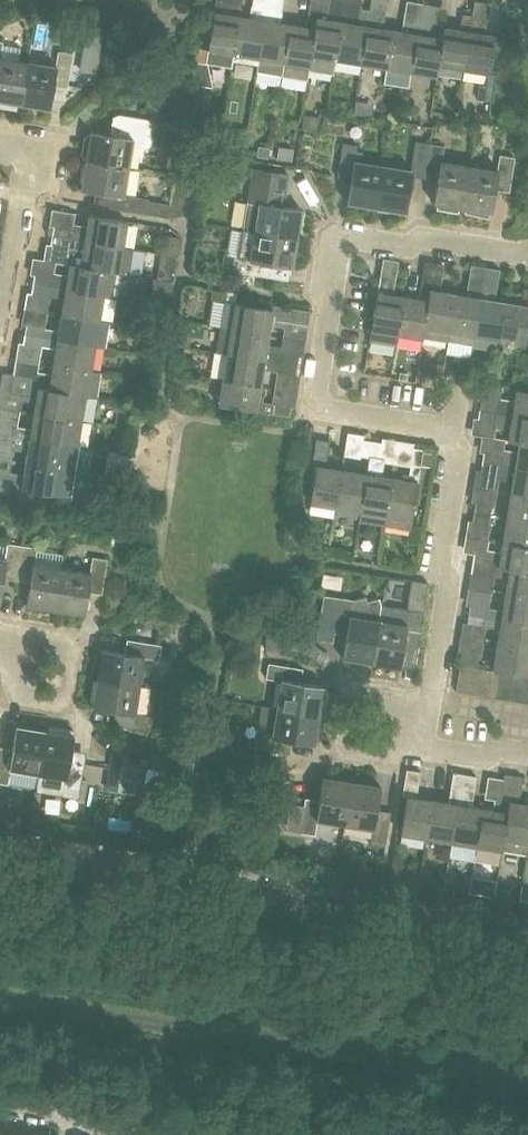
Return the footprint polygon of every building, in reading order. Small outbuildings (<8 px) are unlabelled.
[(204,62),(230,67),(231,61),(232,55),(238,16),(228,15),(228,11),(223,11),(225,0),(214,0),(204,62)] [(255,65),(256,59),(267,0),(251,0),(250,5),(256,9),(254,19),(248,18),(238,16),(232,55),(231,61),(255,65)] [(289,24),(273,22),(275,12),(280,10),(282,0),(267,0),(256,59),(255,65),(254,72),(280,77),(282,63),(289,24)] [(334,60),(340,23),(324,21),(327,0),(309,0),(307,11),(316,12),(309,56),(307,67),(307,70),(332,75),(334,60)] [(384,68),(390,31),(380,29),(385,0),(369,0),(367,10),(359,64),(384,68)] [(461,70),(487,74),(493,36),(483,34),(488,3),(472,1),(470,15),(461,70)] [(409,72),(420,4),(404,2),(399,32),(390,31),(384,68),(409,72)] [(434,77),(436,66),(440,38),(424,36),(429,6),(420,4),(409,72),(434,77)] [(340,23),(334,60),(359,64),(367,10),(359,9),(356,26),(352,25),(340,23)] [(307,67),(309,56),(316,12),(307,11),(304,27),(289,24),(282,63),(280,77),(305,81),(307,70),(307,67)] [(436,66),(461,70),(470,15),(462,14),(459,31),(442,28),(440,38),(436,66)] [(102,30),(86,28),(79,71),(95,73),(102,30)] [(12,109),(13,103),(19,104),(25,62),(18,61),(20,47),(0,44),(0,107),(12,109)] [(53,67),(25,62),(19,104),(47,109),(51,86),(65,88),(71,53),(56,51),(53,67)] [(82,160),(83,160),(125,167),(128,148),(143,150),(146,145),(147,140),(145,134),(147,122),(145,119),(116,114),(108,116),(108,117),(115,116),(118,120),(115,136),(87,131),(87,133),(81,137),(78,154),(82,160)] [(408,171),(381,167),(374,209),(403,214),(409,176),(422,178),(427,144),(413,142),(408,171)] [(345,205),(374,209),(381,167),(353,163),(356,146),(340,144),(335,178),(348,180),(345,205)] [(427,144),(422,178),(436,180),(432,204),(436,205),(436,211),(457,214),(458,208),(460,208),(467,166),(440,162),(443,147),(427,144)] [(467,166),(460,208),(464,209),(463,215),(484,218),(485,212),(489,213),(493,190),(507,192),(512,158),(498,155),(495,171),(467,166)] [(165,218),(167,204),(120,196),(125,167),(83,160),(78,189),(95,192),(93,206),(165,218)] [(283,196),(286,178),(287,179),(287,177),(252,171),(242,231),(294,240),(299,211),(272,206),(274,194),(283,196)] [(49,236),(120,248),(124,222),(85,215),(83,227),(67,224),(67,229),(46,226),(44,235),(49,236)] [(223,256),(221,271),(222,271),(254,277),(264,278),(267,265),(289,269),(294,240),(242,231),(230,229),(225,257),(223,256)] [(131,250),(120,248),(49,236),(48,245),(72,249),(69,264),(78,265),(78,267),(105,271),(104,272),(115,274),(126,276),(131,250)] [(444,344),(452,295),(436,293),(441,266),(421,263),(418,284),(428,285),(419,340),(444,344)] [(30,284),(100,296),(111,297),(115,274),(104,272),(105,271),(78,267),(78,265),(69,264),(67,264),(64,280),(32,274),(30,284)] [(452,295),(444,344),(470,349),(472,336),(483,267),(469,265),(464,297),(452,295)] [(483,267),(472,336),(498,340),(504,303),(494,302),(499,270),(483,267)] [(366,342),(393,346),(394,336),(400,298),(384,295),(386,279),(377,277),(366,342)] [(30,284),(29,294),(61,299),(58,315),(96,321),(100,296),(30,284)] [(394,336),(419,340),(428,285),(418,284),(415,300),(400,298),(394,336)] [(522,344),(525,329),(527,329),(527,290),(520,289),(518,306),(504,303),(498,340),(522,344)] [(220,329),(227,330),(265,336),(267,326),(271,327),(272,321),(305,326),(307,312),(270,306),(269,310),(224,303),(220,329)] [(24,324),(22,334),(92,346),(106,348),(110,323),(96,321),(58,315),(56,329),(24,324)] [(216,353),(223,354),(294,366),(295,357),(281,355),(282,349),(263,346),(265,336),(227,330),(220,329),(216,353)] [(53,349),(50,364),(88,370),(92,346),(22,334),(20,344),(53,349)] [(223,354),(219,380),(257,386),(259,370),(292,376),(294,366),(223,354)] [(48,380),(32,378),(31,386),(35,387),(35,388),(72,394),(83,396),(94,398),(98,372),(88,370),(50,364),(48,380)] [(72,394),(35,388),(35,387),(31,386),(32,378),(3,373),(0,389),(0,392),(33,397),(31,413),(79,421),(83,396),(72,394)] [(215,406),(224,407),(285,417),(287,407),(258,402),(259,397),(255,396),(257,386),(219,380),(215,406)] [(477,409),(527,418),(527,391),(524,390),(514,389),(512,400),(500,398),(496,397),(495,403),(478,400),(477,409)] [(516,442),(527,444),(527,418),(477,409),(475,419),(492,421),(491,426),(508,429),(506,440),(516,442)] [(75,446),(79,421),(31,413),(28,427),(0,423),(0,434),(75,446)] [(25,447),(22,463),(70,470),(75,446),(0,434),(0,444),(25,447)] [(308,505),(333,509),(339,471),(323,469),(328,442),(313,439),(309,466),(314,467),(308,505)] [(367,459),(369,443),(360,441),(358,458),(367,459)] [(516,442),(514,458),(481,453),(479,462),(527,470),(527,444),(516,442)] [(376,461),(379,444),(369,443),(367,459),(369,460),(376,461)] [(415,484),(420,450),(410,449),(406,476),(400,475),(399,481),(390,480),(382,525),(408,529),(415,484)] [(367,476),(364,476),(358,513),(357,521),(382,525),(390,480),(384,479),(381,474),(382,473),(384,462),(376,461),(369,460),(367,476)] [(479,462),(478,472),(506,476),(505,481),(510,482),(509,485),(508,493),(527,496),(527,470),(479,462)] [(70,470),(22,463),(20,478),(0,475),(0,491),(18,494),(19,490),(66,498),(70,470)] [(358,513),(364,476),(339,471),(333,509),(358,513)] [(527,522),(527,496),(508,493),(504,518),(527,522)] [(488,516),(489,506),(472,504),(471,513),(488,516)] [(469,522),(486,525),(488,516),(471,513),(469,522)] [(500,544),(527,549),(527,522),(504,518),(500,544)] [(1,578),(13,579),(19,545),(5,543),(2,559),(0,558),(0,582),(1,578)] [(500,544),(498,559),(471,555),(469,573),(490,576),(491,568),(527,574),(527,549),(500,544)] [(23,605),(52,610),(59,568),(31,564),(34,548),(19,545),(13,579),(27,582),(23,605)] [(87,573),(59,568),(52,610),(82,615),(85,591),(99,594),(105,559),(90,556),(87,573)] [(490,576),(506,579),(503,596),(527,600),(527,574),(491,568),(490,576)] [(376,622),(369,664),(398,668),(399,664),(401,646),(415,648),(425,584),(411,582),(407,610),(378,606),(376,622)] [(321,595),(314,640),(329,642),(330,634),(343,636),(340,659),(369,664),(376,622),(378,606),(376,597),(364,601),(363,597),(351,600),(321,595)] [(468,607),(466,615),(527,625),(527,600),(503,596),(501,612),(484,609),(468,607)] [(495,646),(527,651),(527,625),(466,615),(465,625),(481,628),(482,627),(498,630),(495,646)] [(265,649),(274,649),(275,636),(266,635),(265,649)] [(95,669),(93,678),(135,685),(140,657),(156,660),(158,645),(127,640),(125,653),(91,648),(88,668),(95,669)] [(491,671),(499,672),(512,675),(525,677),(527,677),(527,651),(495,646),(491,671)] [(476,659),(460,657),(454,693),(467,695),(471,668),(475,668),(476,659)] [(267,664),(265,679),(280,681),(275,709),(317,716),(318,714),(323,715),(328,691),(322,690),(322,688),(298,683),(300,669),(267,664)] [(467,695),(480,698),(485,670),(475,668),(471,668),(467,695)] [(491,671),(485,670),(480,698),(495,700),(499,672),(491,671)] [(495,700),(507,702),(512,675),(499,672),(495,700)] [(525,677),(512,675),(507,702),(522,704),(525,677)] [(131,713),(135,685),(93,678),(88,707),(111,711),(109,725),(144,730),(146,716),(131,713)] [(317,716),(275,709),(260,706),(255,733),(253,749),(287,755),(289,742),(312,746),(317,716)] [(5,783),(7,767),(35,771),(42,731),(17,727),(17,726),(13,725),(11,735),(9,748),(8,753),(0,752),(0,782),(5,783)] [(35,788),(35,791),(36,791),(37,789),(78,796),(85,757),(71,754),(71,749),(74,735),(72,735),(73,729),(48,725),(47,732),(42,731),(35,771),(38,771),(35,788)] [(111,753),(109,767),(130,771),(131,764),(113,745),(111,753)] [(398,836),(423,840),(430,801),(415,798),(419,772),(404,770),(400,796),(404,796),(398,836)] [(445,803),(430,801),(423,840),(449,844),(460,774),(449,772),(445,803)] [(449,844),(474,848),(481,809),(468,807),(473,776),(460,774),(449,844)] [(503,775),(500,796),(508,797),(501,842),(500,852),(525,855),(526,846),(527,834),(527,807),(517,805),(522,778),(503,775)] [(315,820),(343,825),(350,783),(320,778),(316,801),(303,799),(297,833),(312,836),(315,820)] [(382,848),(388,814),(374,812),(378,788),(350,783),(343,825),(369,830),(366,845),(382,848)] [(498,811),(481,809),(474,848),(500,852),(501,842),(508,797),(500,796),(498,811)] [(470,876),(457,873),(454,888),(468,890),(470,876)] [(469,891),(473,892),(493,895),(496,880),(472,876),(469,891)] [(512,889),(496,886),(494,895),(511,899),(512,889)]
